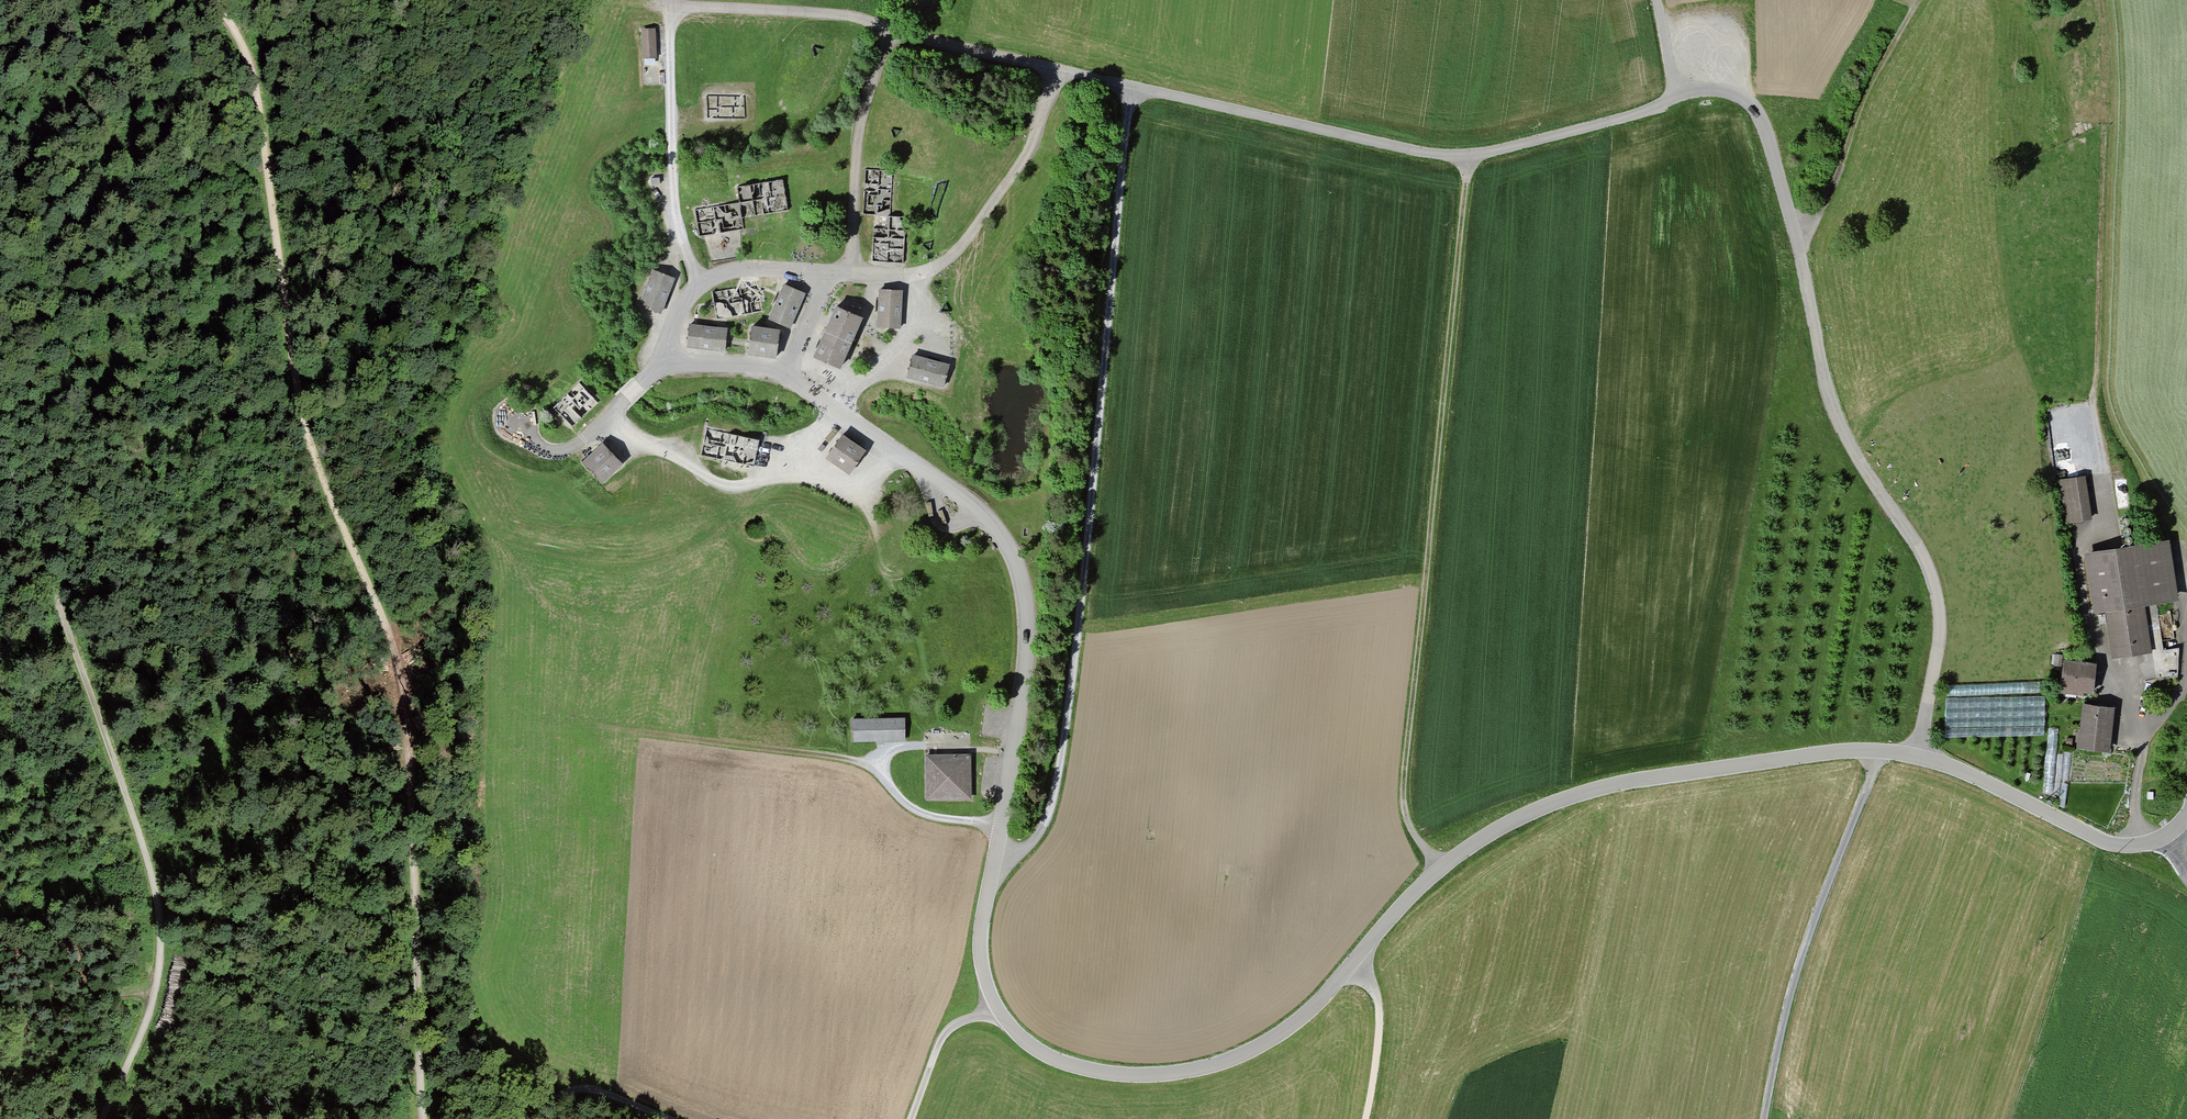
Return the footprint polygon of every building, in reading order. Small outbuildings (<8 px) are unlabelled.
[(653,29),(644,30),(645,58),(654,58),(653,29)] [(745,95),(707,96),(707,118),(745,118),(745,95)] [(872,261),(904,263),(906,217),(890,216),(893,170),(865,169),(863,214),(874,215),(872,261)] [(699,237),(744,229),(742,218),(788,210),(783,179),(737,187),(739,202),(695,209),(699,237)] [(660,313),(674,278),(654,270),(640,305),(660,313)] [(712,292),(717,319),(763,311),(758,284),(712,292)] [(805,293),(785,284),(770,319),(790,327),(805,293)] [(902,291),(880,289),(878,326),(900,328),(902,291)] [(815,357),(840,367),(862,317),(837,307),(815,357)] [(725,350),(727,329),(690,325),(688,346),(725,350)] [(780,330),(753,326),(748,353),(776,357),(780,330)] [(943,386),(949,365),(913,355),(907,376),(943,386)] [(554,407),(572,427),(598,402),(579,383),(554,407)] [(754,466),(759,440),(706,428),(701,455),(754,466)] [(849,473),(865,450),(842,435),(827,457),(849,473)] [(602,482),(622,463),(603,443),(583,462),(602,482)] [(2090,518),(2084,477),(2061,480),(2068,522),(2090,518)] [(2128,517),(2126,516),(2124,517),(2123,518),(2122,519),(2122,520),(2122,522),(2123,523),(2124,524),(2126,525),(2127,524),(2129,523),(2130,522),(2130,521),(2130,519),(2129,518),(2128,517)] [(2129,526),(2127,526),(2126,526),(2124,527),(2123,528),(2123,530),(2123,531),(2124,533),(2126,534),(2127,534),(2129,534),(2130,533),(2131,532),(2131,530),(2131,528),(2130,527),(2129,526)] [(2130,535),(2129,535),(2127,535),(2126,536),(2125,537),(2124,539),(2125,541),(2126,542),(2127,543),(2129,543),(2130,543),(2131,542),(2132,541),(2133,539),(2132,537),(2132,536),(2130,535)] [(2172,598),(2164,543),(2089,554),(2098,609),(2106,608),(2113,657),(2152,652),(2157,680),(2178,677),(2179,647),(2164,650),(2156,601),(2172,598)] [(2092,691),(2095,664),(2065,661),(2062,688),(2092,691)] [(2107,750),(2112,707),(2086,705),(2081,747),(2107,750)] [(904,718),(852,719),(852,740),(904,740),(904,718)] [(2049,741),(2056,742),(2058,729),(2051,728),(2049,741)] [(969,755),(927,755),(927,798),(970,797),(969,755)]
